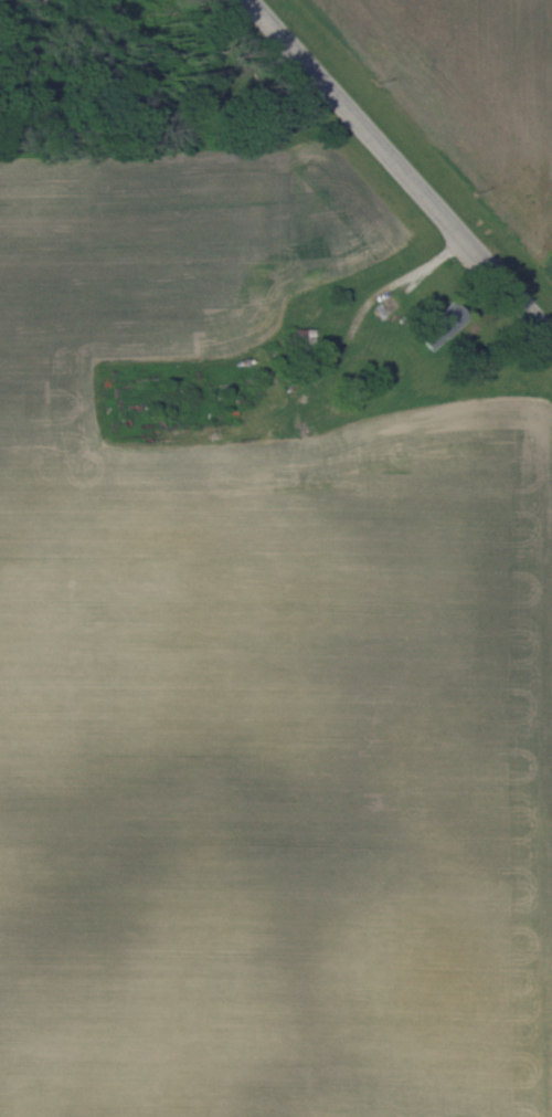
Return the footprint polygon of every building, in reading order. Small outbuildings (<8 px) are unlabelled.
[(398,305),(390,296),(372,311),(381,321),(398,305)] [(466,316),(450,300),(416,334),(432,350),(466,316)]
